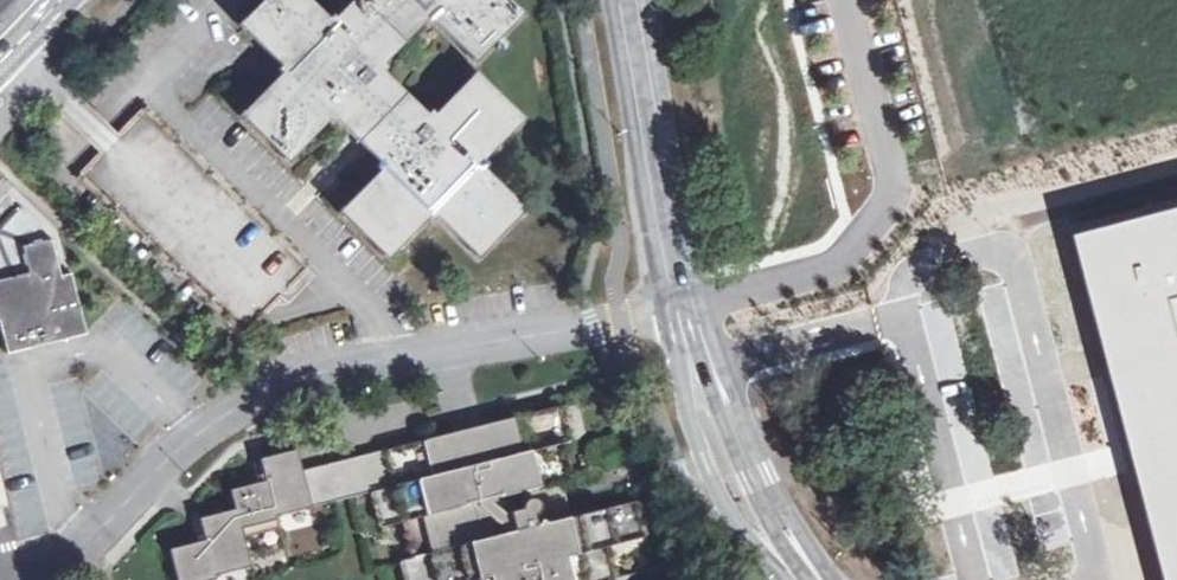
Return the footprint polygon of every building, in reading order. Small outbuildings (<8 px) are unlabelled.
[(334,18),(331,14),(327,18),(309,0),(262,0),(237,26),(259,47),(280,67),(276,70),(281,74),(240,116),(288,162),(328,122),(332,126),(336,122),(379,164),(376,167),(379,170),(339,211),(387,258),(427,218),(432,222),(436,218),(477,257),(523,210),(482,170),(487,165),(483,161),(523,120),(475,73),(435,114),(430,110),(426,114),(383,73),(388,69),(384,66),(426,23),(429,26),(432,22),(474,62),(521,14),(507,0),(352,0),(334,18)] [(1078,227),(1134,443),(1169,579),(1176,579),(1176,200),(1078,227)] [(7,353),(85,334),(70,273),(60,275),(51,241),(23,248),(29,275),(20,277),(13,279),(0,282),(0,326),(7,353)] [(18,269),(11,270),(13,279),(20,277),(18,269)] [(246,554),(281,546),(274,517),(370,492),(380,527),(402,520),(413,558),(401,560),(406,579),(615,579),(607,548),(644,537),(636,501),(570,518),(561,481),(569,479),(560,445),(568,443),(559,407),(467,430),(303,471),(296,450),(259,460),(264,482),(229,490),(234,510),(199,519),(205,542),(170,549),(179,579),(214,579),(214,577),(249,568),(246,554)]
